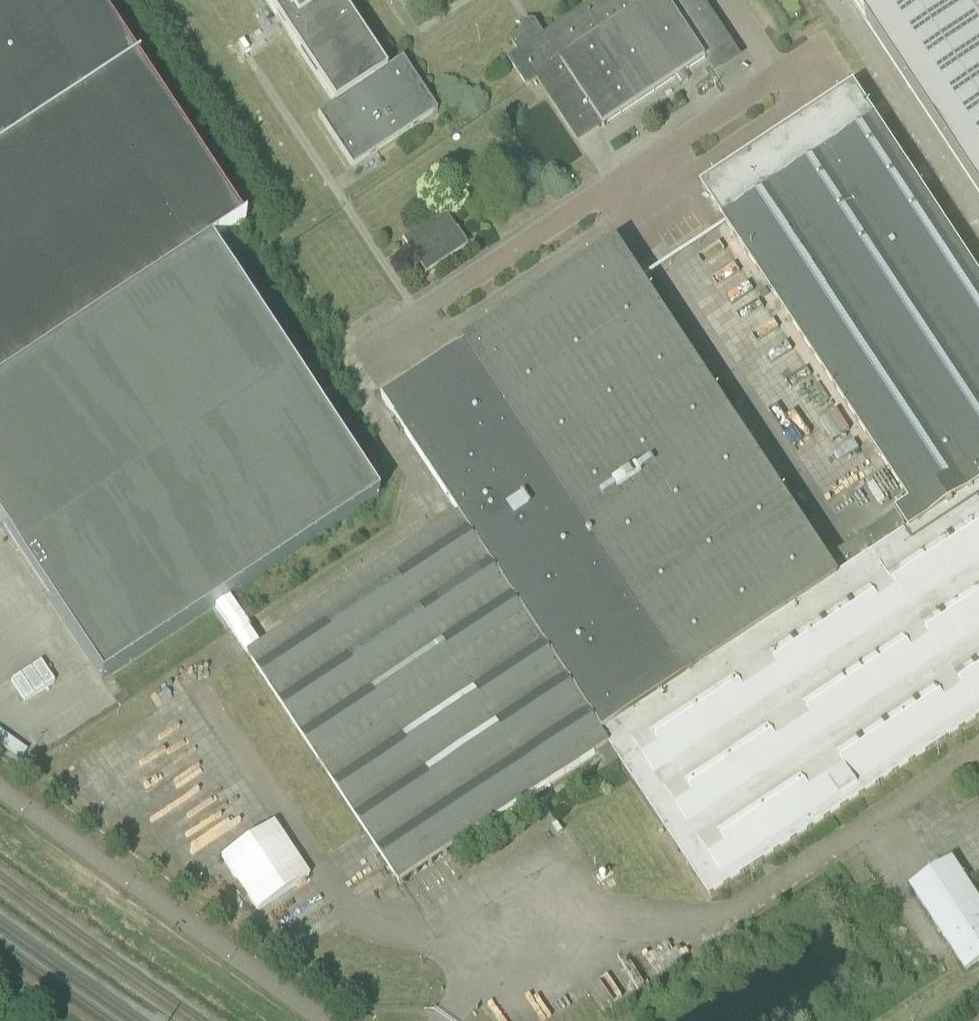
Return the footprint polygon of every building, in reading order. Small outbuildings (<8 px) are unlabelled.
[(102,682),(215,607),(231,597),(378,499),(211,246),(246,223),(245,222),(242,224),(137,64),(140,62),(139,61),(136,63),(94,0),(0,0),(0,527),(102,682)] [(331,104),(315,115),(350,168),(435,112),(400,59),(384,70),(338,0),(263,0),(331,104)] [(545,37),(536,25),(534,27),(526,27),(526,32),(512,41),(519,54),(509,61),(526,87),(538,79),(579,142),(603,126),(604,127),(707,60),(715,73),(739,58),(701,0),(601,0),(545,37)] [(978,172),(978,0),(865,0),(978,172)] [(614,247),(383,400),(461,516),(264,646),(249,656),(400,885),(610,746),(709,896),(978,718),(978,280),(852,88),(701,188),(910,504),(896,513),(897,514),(823,563),(614,247)] [(444,212),(402,240),(424,275),(467,247),(444,212)] [(231,597),(215,607),(247,657),(249,656),(264,646),(231,597)] [(258,912),(309,877),(273,824),(222,858),(258,912)] [(978,962),(978,900),(952,860),(910,888),(965,971),(978,962)] [(964,1020),(978,1020),(978,1011),(964,1020)]
